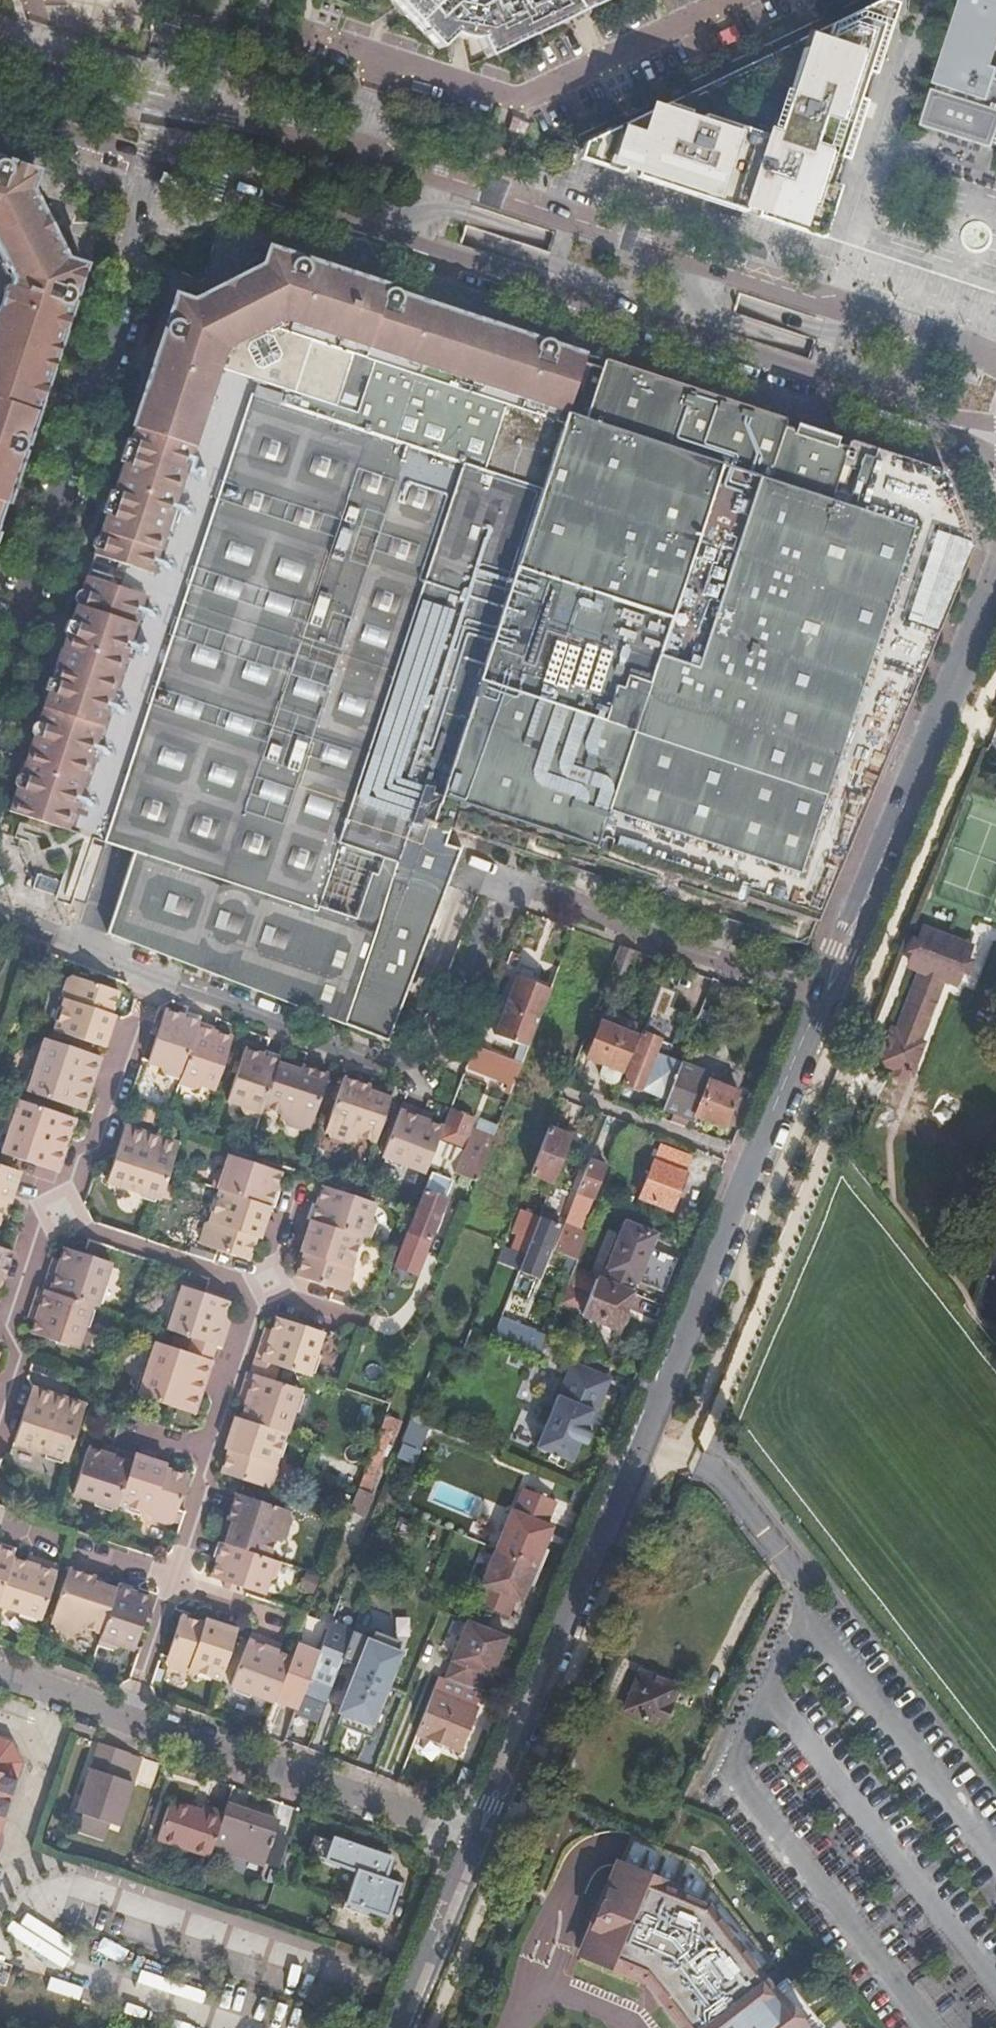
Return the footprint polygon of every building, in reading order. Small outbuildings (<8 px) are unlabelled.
[(401,9),(439,48),(457,31),(466,33),(477,35),(487,56),(545,29),(604,0),(392,0),(401,9)] [(923,130),(967,146),(995,153),(995,0),(968,0),(923,130)] [(620,170),(822,236),(893,14),(869,6),(595,138),(609,167),(618,164),(620,170)] [(4,286),(3,291),(0,291),(0,506),(38,393),(72,290),(81,266),(63,260),(30,194),(36,174),(0,163),(0,278),(4,286)] [(600,370),(582,365),(585,355),(266,250),(262,260),(225,279),(186,298),(178,296),(6,813),(78,836),(102,844),(129,853),(99,932),(384,1041),(458,852),(442,847),(448,831),(804,950),(972,549),(945,476),(851,443),(846,443),(845,449),(783,429),(785,424),(782,420),(707,394),(667,382),(644,374),(603,361),(600,370)] [(81,903),(102,844),(78,836),(58,894),(81,903)] [(903,1071),(907,1073),(919,1043),(916,1042),(941,981),(953,985),(968,946),(926,929),(910,968),(919,972),(894,1033),(891,1032),(878,1060),(892,1066),(891,1070),(902,1075),(903,1071)] [(618,948),(609,971),(626,978),(635,955),(618,948)] [(493,1036),(525,1048),(533,1028),(547,992),(548,991),(530,984),(532,980),(516,974),(515,978),(493,1036)] [(65,998),(54,1030),(104,1047),(114,1015),(110,1013),(118,990),(72,975),(67,977),(62,993),(65,998)] [(640,1092),(675,1005),(657,997),(622,1085),(640,1092)] [(165,1010),(160,1024),(156,1035),(147,1062),(163,1068),(162,1069),(164,1075),(180,1080),(198,1023),(200,1017),(190,1014),(185,1012),(184,1017),(165,1010)] [(160,1024),(154,1022),(150,1033),(156,1035),(160,1024)] [(215,1028),(198,1023),(180,1080),(178,1085),(194,1091),(199,1087),(199,1086),(215,1091),(224,1064),(228,1052),(232,1038),(213,1032),(215,1028)] [(586,1059),(621,1073),(635,1037),(601,1023),(586,1059)] [(86,1083),(91,1085),(101,1057),(45,1038),(27,1091),(78,1108),(86,1083)] [(278,1062),(280,1056),(263,1050),(262,1054),(243,1048),(238,1062),(234,1074),(226,1100),(245,1107),(242,1113),(259,1118),(263,1105),(278,1062)] [(232,1060),(234,1054),(228,1052),(224,1064),(230,1066),(232,1060)] [(234,1074),(238,1062),(232,1060),(230,1066),(228,1072),(234,1074)] [(300,1069),(278,1062),(263,1105),(282,1111),(280,1118),(283,1119),(286,1126),(302,1131),(307,1127),(310,1128),(328,1073),(301,1064),(300,1069)] [(679,1065),(662,1108),(693,1120),(695,1115),(724,1125),(737,1094),(707,1083),(710,1077),(679,1065)] [(376,1140),(390,1097),(368,1090),(370,1085),(359,1081),(343,1076),(325,1131),(329,1132),(330,1139),(346,1144),(352,1139),(355,1140),(357,1134),(376,1140)] [(2,1152),(58,1171),(67,1143),(62,1142),(70,1116),(20,1100),(2,1152)] [(428,1165),(437,1143),(442,1130),(443,1127),(422,1118),(425,1111),(403,1102),(382,1154),(425,1172),(428,1165)] [(460,1151),(451,1174),(473,1182),(487,1147),(490,1138),(468,1130),(473,1119),(472,1119),(449,1110),(443,1126),(443,1127),(442,1130),(437,1143),(460,1151)] [(149,1134),(125,1125),(115,1154),(106,1181),(160,1199),(169,1173),(177,1148),(148,1139),(149,1134)] [(547,1129),(529,1176),(551,1185),(569,1138),(547,1129)] [(428,1165),(451,1174),(460,1151),(437,1143),(428,1165)] [(638,1198),(671,1211),(685,1175),(683,1174),(690,1157),(659,1145),(638,1198)] [(274,1207),(279,1192),(275,1190),(281,1171),(267,1167),(256,1163),(229,1154),(223,1170),(222,1169),(216,1171),(211,1187),(219,1190),(270,1206),(274,1207)] [(267,1167),(269,1161),(257,1158),(256,1163),(267,1167)] [(603,1168),(587,1162),(566,1216),(579,1220),(587,1201),(590,1201),(603,1168)] [(20,1171),(0,1165),(0,1216),(4,1202),(9,1204),(20,1171)] [(409,1233),(430,1241),(453,1183),(431,1175),(409,1233)] [(336,1190),(348,1193),(349,1188),(338,1184),(336,1190)] [(361,1236),(370,1239),(375,1223),(371,1219),(370,1218),(375,1202),(348,1193),(336,1190),(323,1185),(316,1204),(312,1203),(307,1218),(311,1220),(361,1236)] [(254,1237),(259,1239),(270,1206),(219,1190),(209,1222),(204,1224),(198,1240),(201,1245),(247,1260),(254,1237)] [(511,1251),(523,1256),(538,1218),(522,1212),(519,1218),(523,1220),(511,1251)] [(538,1218),(523,1256),(543,1264),(558,1226),(538,1218)] [(311,1220),(300,1252),(305,1253),(297,1277),(343,1291),(349,1289),(353,1273),(351,1268),(361,1236),(311,1220)] [(609,1273),(633,1283),(635,1284),(655,1237),(626,1225),(606,1272),(609,1273)] [(561,1256),(574,1261),(584,1236),(562,1227),(556,1241),(565,1245),(561,1256)] [(13,1251),(0,1247),(0,1276),(4,1277),(13,1251)] [(92,1305),(97,1307),(111,1263),(65,1247),(58,1269),(50,1266),(42,1289),(92,1305)] [(604,1283),(629,1293),(633,1283),(609,1273),(604,1283)] [(595,1279),(589,1294),(581,1313),(580,1315),(616,1330),(631,1294),(629,1293),(604,1283),(595,1279)] [(565,1284),(557,1304),(581,1313),(589,1294),(565,1284)] [(182,1285),(167,1329),(192,1338),(221,1347),(228,1325),(221,1323),(228,1301),(182,1285)] [(38,1312),(31,1334),(77,1350),(92,1305),(42,1289),(38,1287),(30,1310),(38,1312)] [(278,1366),(309,1376),(323,1332),(277,1317),(270,1339),(262,1336),(255,1358),(278,1366)] [(197,1386),(202,1388),(211,1360),(188,1352),(156,1341),(138,1394),(189,1411),(197,1386)] [(587,1424),(586,1424),(598,1396),(594,1395),(602,1377),(605,1379),(606,1377),(570,1362),(535,1448),(570,1463),(578,1443),(585,1446),(590,1433),(590,1432),(590,1431),(590,1430),(590,1429),(590,1428),(590,1427),(589,1427),(589,1426),(588,1426),(588,1425),(587,1425),(587,1424)] [(240,1418),(286,1433),(301,1390),(274,1380),(247,1372),(239,1394),(247,1396),(240,1418)] [(610,1378),(606,1377),(605,1379),(602,1377),(594,1395),(598,1396),(586,1424),(587,1424),(587,1425),(588,1425),(588,1426),(589,1426),(589,1427),(590,1427),(610,1378)] [(32,1387),(14,1442),(66,1459),(83,1409),(58,1401),(60,1396),(32,1387)] [(355,1488),(346,1511),(363,1518),(369,1503),(365,1501),(397,1420),(383,1415),(355,1488)] [(235,1416),(224,1449),(229,1450),(222,1473),(268,1488),(273,1486),(278,1470),(275,1465),(286,1433),(240,1418),(235,1416)] [(72,1494),(117,1508),(118,1505),(134,1454),(111,1446),(109,1454),(87,1447),(72,1494)] [(165,1469),(167,1465),(134,1454),(118,1505),(150,1515),(153,1520),(169,1525),(173,1523),(188,1477),(165,1469)] [(511,1510),(495,1551),(537,1567),(553,1527),(548,1524),(556,1504),(523,1490),(514,1512),(511,1510)] [(225,1544),(268,1558),(274,1539),(281,1541),(282,1538),(289,1536),(294,1519),(289,1514),(291,1511),(236,1493),(227,1520),(232,1521),(225,1544)] [(345,1561),(353,1564),(363,1538),(356,1535),(361,1523),(344,1516),(325,1568),(341,1574),(345,1561)] [(275,1577),(281,1562),(268,1558),(225,1544),(218,1541),(213,1557),(217,1558),(211,1577),(263,1595),(268,1579),(270,1579),(275,1577)] [(0,1543),(0,1595),(12,1558),(15,1548),(0,1543)] [(495,1551),(481,1586),(483,1587),(476,1604),(509,1617),(516,1601),(522,1603),(537,1567),(495,1551)] [(0,1595),(0,1606),(41,1618),(58,1564),(36,1557),(33,1565),(12,1558),(0,1595)] [(83,1626),(102,1632),(116,1588),(94,1581),(95,1576),(69,1568),(51,1622),(54,1623),(56,1630),(72,1636),(78,1631),(81,1632),(83,1626)] [(132,1591),(134,1587),(118,1582),(116,1588),(102,1632),(98,1644),(112,1650),(117,1646),(118,1644),(133,1650),(151,1598),(132,1591)] [(188,1669),(220,1680),(237,1629),(205,1619),(203,1623),(180,1616),(165,1662),(168,1667),(183,1672),(188,1669)] [(506,1639),(466,1623),(450,1659),(452,1660),(444,1680),(468,1689),(468,1688),(478,1690),(484,1674),(491,1677),(506,1639)] [(329,1690),(351,1634),(328,1626),(286,1734),(309,1742),(329,1690)] [(230,1683),(274,1699),(291,1655),(292,1654),(269,1645),(272,1638),(250,1630),(230,1683)] [(351,1632),(351,1634),(329,1690),(373,1708),(396,1650),(351,1632)] [(625,1710),(661,1725),(677,1687),(640,1671),(625,1710)] [(440,1678),(417,1736),(461,1754),(479,1709),(478,1708),(484,1692),(478,1690),(468,1688),(468,1689),(444,1680),(440,1678)] [(1,1830),(22,1761),(11,1739),(0,1736),(0,1829),(1,1830)] [(128,1754),(100,1744),(76,1813),(117,1826),(135,1770),(125,1766),(128,1754)] [(156,1841),(209,1857),(212,1847),(222,1814),(200,1808),(199,1811),(168,1802),(156,1841)] [(276,1823),(225,1806),(222,1814),(212,1847),(263,1864),(268,1848),(270,1848),(273,1839),(270,1838),(276,1823)] [(370,1912),(385,1918),(396,1884),(381,1879),(389,1859),(330,1839),(322,1862),(355,1873),(343,1909),(368,1917),(370,1912)] [(706,1907),(673,1894),(675,1889),(618,1865),(582,1953),(639,1977),(642,1970),(643,1970),(688,2027),(799,2027),(706,1907)]
